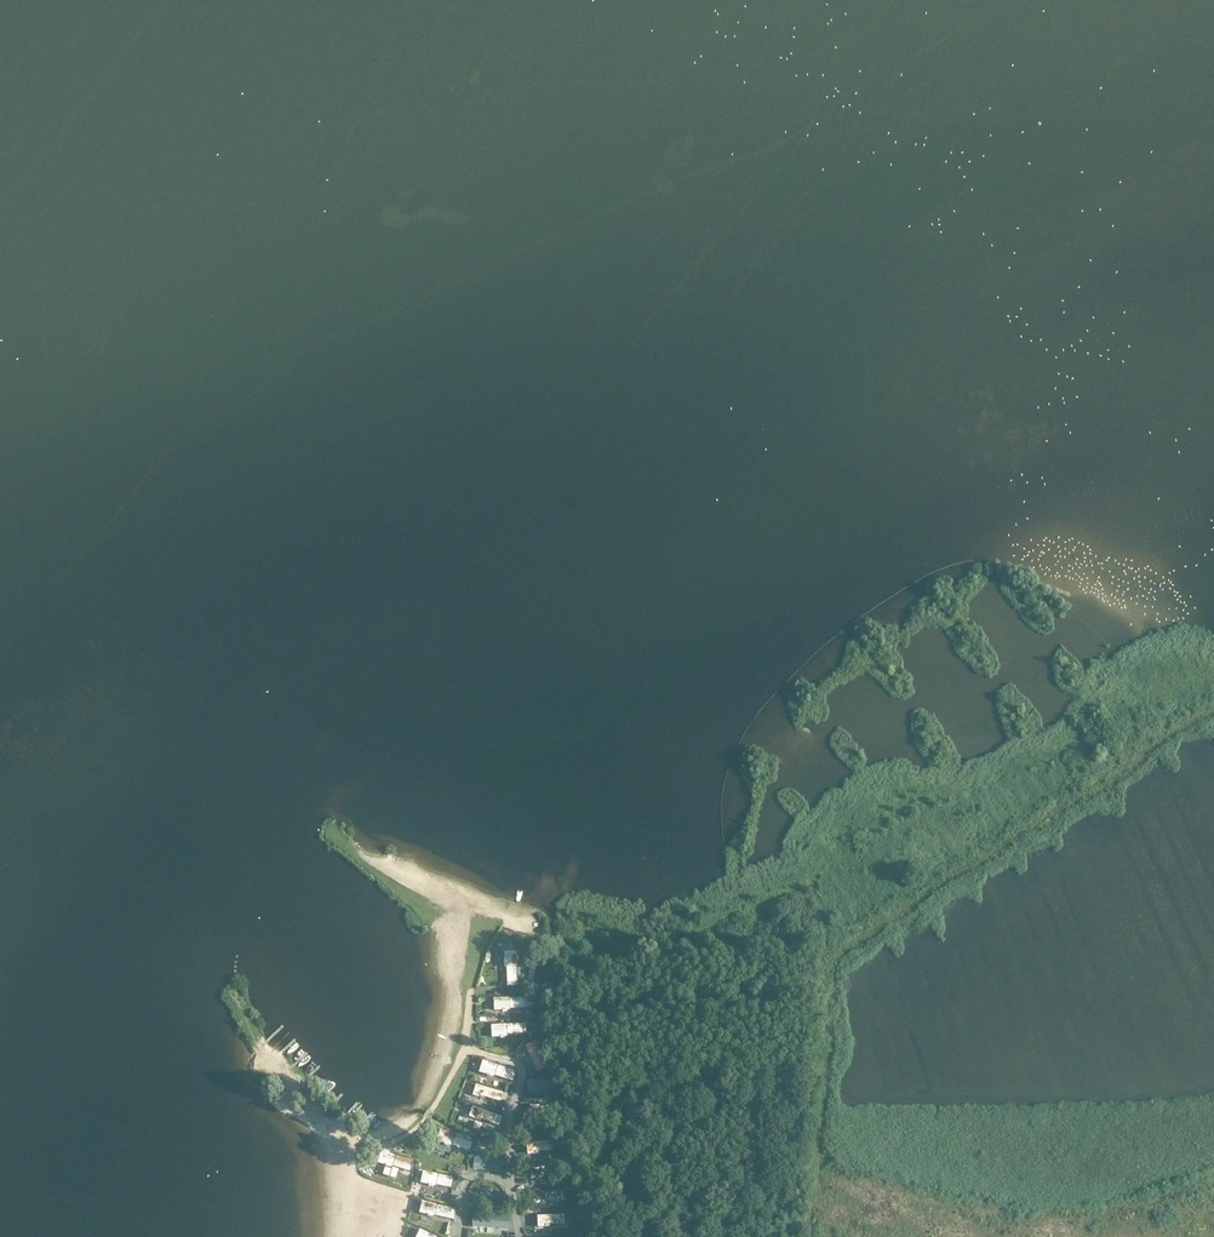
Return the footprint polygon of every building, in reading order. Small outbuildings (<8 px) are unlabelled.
[(504,961),(504,965),(505,965),(505,968),(506,968),(507,984),(518,983),(516,953),(505,953),(505,961),(504,961)] [(528,983),(519,983),(520,994),(528,994),(528,983)] [(509,1010),(509,1009),(525,1009),(525,998),(494,999),(495,1011),(502,1010),(502,1012),(507,1011),(507,1010),(509,1010)] [(507,1037),(507,1036),(523,1035),(522,1024),(492,1026),(492,1037),(500,1037),(500,1038),(504,1038),(504,1037),(507,1037)] [(535,1043),(526,1048),(537,1071),(546,1066),(535,1043)] [(491,1076),(494,1077),(494,1076),(509,1081),(513,1070),(483,1061),(480,1073),(487,1075),(487,1076),(491,1077),(491,1076)] [(555,1091),(554,1081),(529,1082),(530,1092),(555,1091)] [(475,1086),(473,1095),(504,1105),(506,1096),(475,1086)] [(542,1116),(542,1115),(557,1115),(557,1105),(530,1106),(531,1117),(542,1116)] [(481,1122),(481,1121),(483,1122),(484,1121),(499,1127),(503,1116),(474,1106),(470,1117),(477,1119),(477,1121),(481,1122)] [(441,1130),(437,1141),(444,1144),(444,1145),(448,1147),(448,1145),(450,1146),(451,1146),(470,1152),(473,1142),(441,1130)] [(539,1153),(539,1152),(554,1151),(553,1141),(526,1144),(527,1155),(539,1153)] [(381,1152),(378,1163),(386,1165),(385,1167),(389,1168),(390,1167),(392,1167),(410,1172),(413,1162),(381,1152)] [(482,1159),(474,1158),(473,1166),(474,1166),(474,1169),(501,1172),(502,1162),(482,1160),(482,1159)] [(557,1174),(556,1164),(529,1169),(531,1179),(543,1178),(542,1176),(557,1174)] [(423,1172),(421,1183),(429,1185),(429,1186),(433,1187),(433,1186),(435,1186),(451,1189),(456,1190),(459,1179),(454,1178),(423,1172)] [(546,1202),(561,1202),(560,1192),(534,1193),(534,1204),(546,1204),(546,1202)] [(473,1196),(472,1206),(498,1208),(499,1199),(473,1196)] [(423,1202),(420,1213),(428,1215),(427,1216),(431,1217),(432,1216),(434,1217),(434,1216),(450,1220),(454,1221),(457,1211),(453,1209),(423,1202)] [(565,1225),(564,1215),(537,1217),(538,1228),(550,1227),(550,1226),(565,1225)] [(474,1221),(473,1227),(479,1228),(480,1226),(509,1229),(509,1219),(475,1216),(475,1221),(474,1221)]
